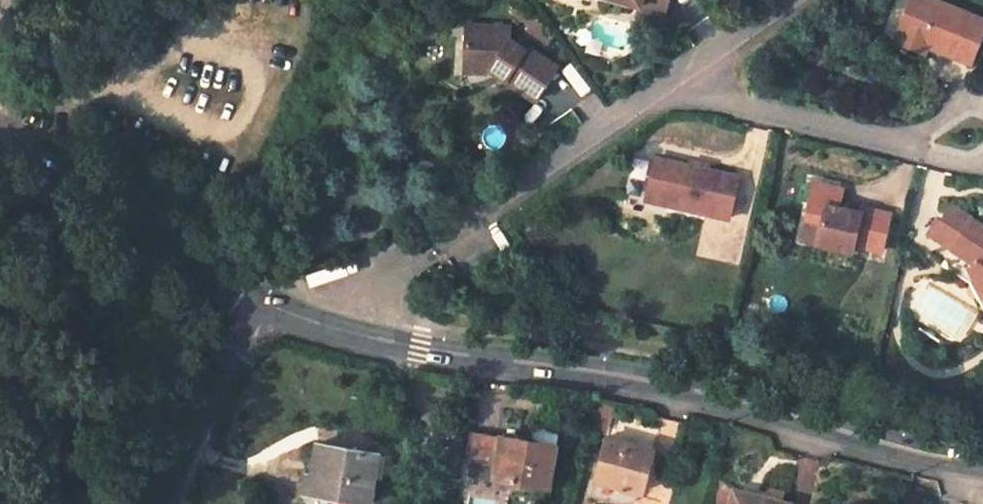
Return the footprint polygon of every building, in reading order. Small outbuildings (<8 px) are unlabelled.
[(664,15),(669,0),(629,0),(640,3),(638,8),(664,15)] [(982,24),(982,21),(930,0),(907,0),(898,23),(910,28),(902,46),(920,54),(926,41),(935,45),(933,51),(967,64),(982,24)] [(514,14),(531,26),(528,31),(547,45),(554,35),(518,9),(514,14)] [(478,24),(467,23),(466,34),(478,35),(478,24)] [(910,28),(898,23),(891,41),(902,46),(910,28)] [(511,25),(478,24),(478,35),(466,34),(465,64),(488,65),(491,66),(491,70),(533,99),(555,65),(542,56),(540,59),(510,39),(511,25)] [(667,202),(727,216),(737,174),(706,167),(707,163),(689,159),(688,163),(653,155),(645,187),(659,190),(667,202)] [(821,183),(813,181),(808,199),(816,201),(821,183)] [(808,199),(799,238),(850,249),(852,243),(867,247),(874,209),(859,206),(858,211),(836,206),(841,188),(821,183),(816,201),(808,199)] [(645,187),(643,197),(667,202),(659,190),(645,187)] [(950,203),(931,233),(952,246),(941,263),(968,280),(982,308),(982,223),(950,203)] [(888,212),(874,209),(867,247),(881,250),(888,212)] [(616,407),(602,403),(594,434),(605,437),(605,435),(608,436),(616,407)] [(497,433),(502,409),(470,404),(466,428),(497,433)] [(530,414),(519,412),(515,436),(526,438),(530,414)] [(515,436),(497,433),(466,428),(460,454),(493,461),(490,475),(546,485),(554,443),(526,438),(515,436)] [(652,448),(608,436),(605,435),(605,437),(592,485),(632,496),(638,495),(640,492),(652,448)] [(307,503),(329,503),(331,494),(368,501),(377,453),(318,441),(312,474),(305,473),(301,503),(307,503)] [(740,471),(727,460),(720,486),(735,490),(740,471)] [(740,471),(735,490),(731,503),(792,503),(796,487),(740,471)]
